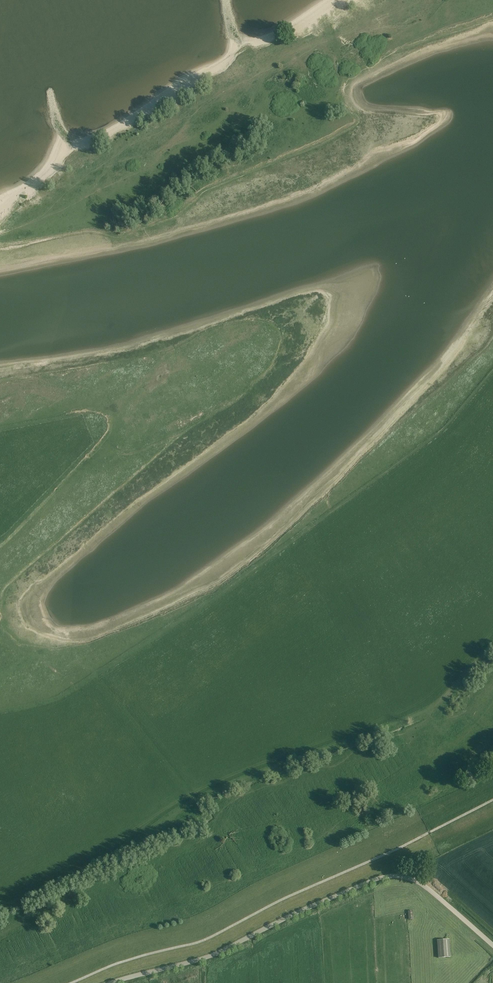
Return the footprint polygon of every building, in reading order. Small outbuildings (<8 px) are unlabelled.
[(449,939),(437,940),(438,958),(450,957),(449,939)]
